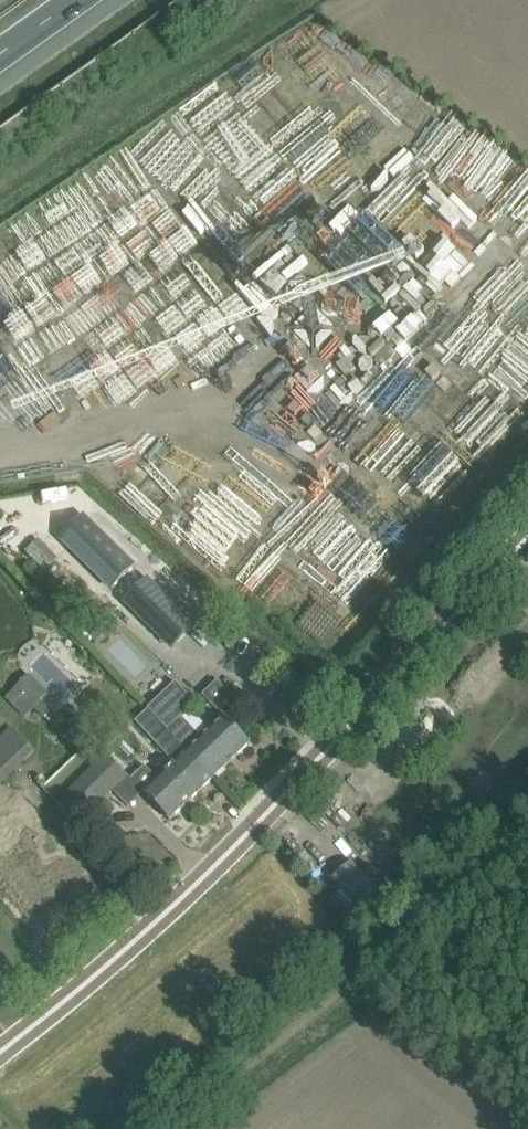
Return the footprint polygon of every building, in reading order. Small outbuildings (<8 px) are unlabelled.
[(123,556),(103,577),(114,588),(126,600),(147,580),(123,556)] [(172,650),(197,625),(161,590),(160,592),(147,579),(147,580),(126,600),(126,601),(138,614),(137,615),(172,650)] [(25,716),(46,695),(28,676),(7,697),(25,716)] [(199,694),(221,717),(237,703),(215,680),(199,694)] [(201,738),(182,717),(196,704),(176,683),(148,709),(214,778),(250,743),(224,716),(201,738)] [(170,820),(214,778),(148,709),(133,722),(175,763),(144,792),(170,820)] [(36,751),(11,726),(0,738),(0,788),(36,751)] [(144,792),(127,775),(108,756),(57,805),(76,824),(112,790),(129,807),(144,792)] [(354,906),(383,885),(368,865),(357,873),(350,862),(332,875),(354,906)]
